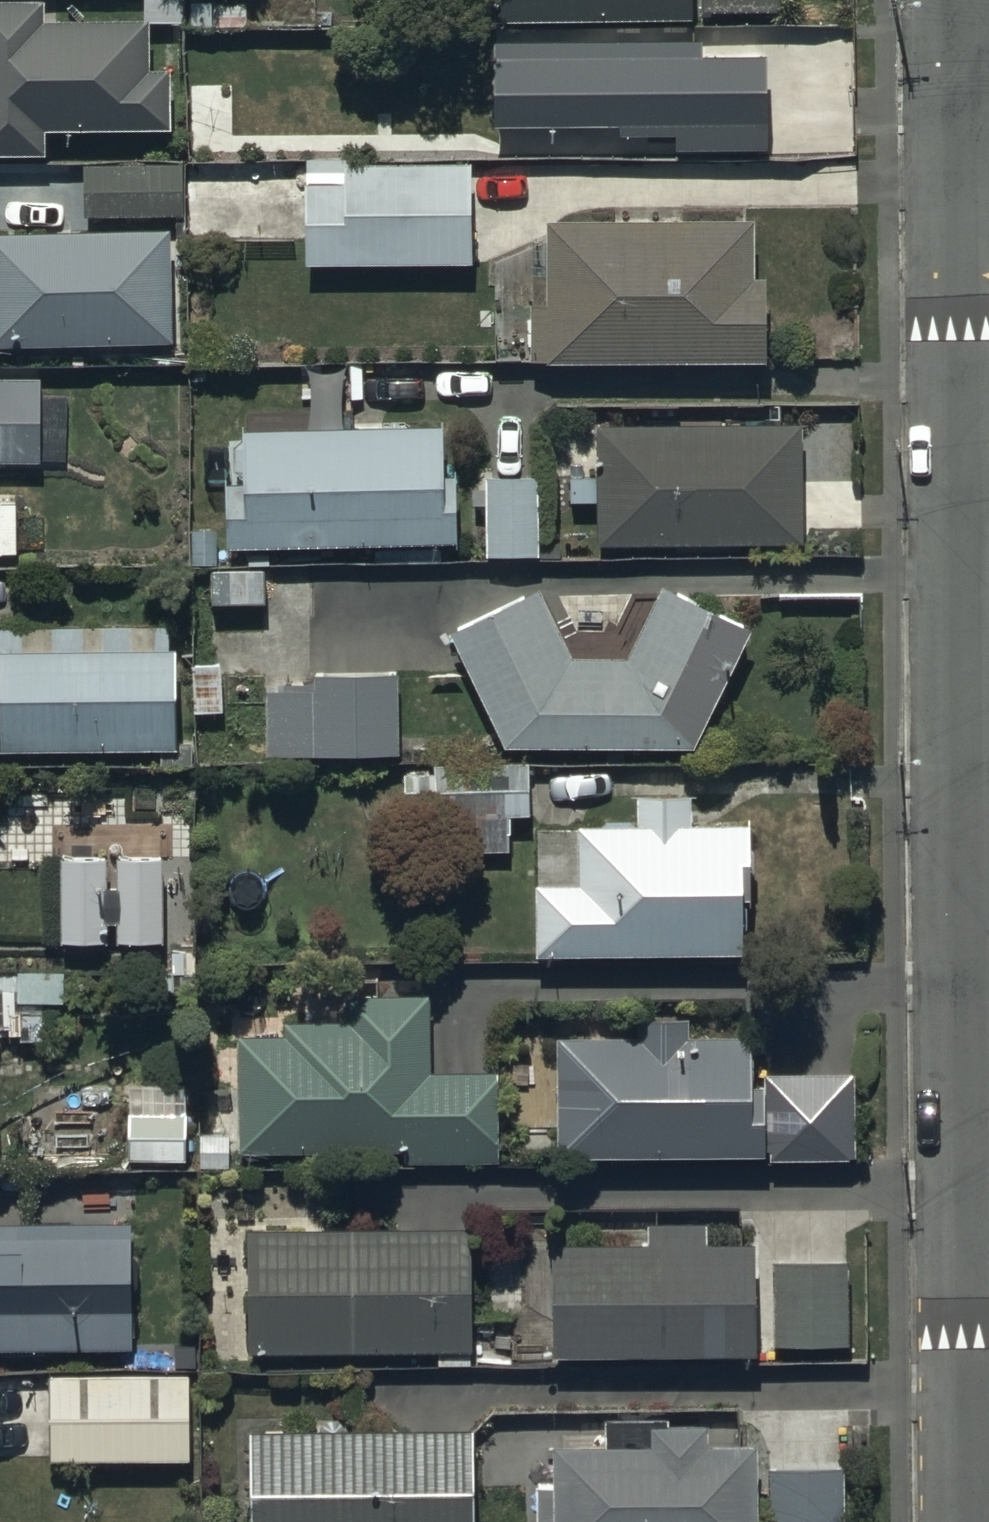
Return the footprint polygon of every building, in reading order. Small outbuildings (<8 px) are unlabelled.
[(699,25),(699,11),(775,9),(775,0),(484,0),(485,31),(699,25)] [(0,2),(0,155),(41,155),(41,131),(166,131),(166,69),(147,69),(147,27),(39,27),(39,2),(0,2)] [(699,25),(485,31),(487,129),(616,126),(616,138),(669,137),(669,150),(763,148),(762,60),(700,61),(699,25)] [(302,159),(302,265),(469,265),(469,165),(348,165),(348,159),(302,159)] [(82,165),(82,217),(183,218),(183,166),(82,165)] [(750,220),(544,221),(544,304),(526,304),(526,364),(763,362),(763,277),(750,277),(750,220)] [(170,344),(170,232),(0,232),(0,344),(170,344)] [(38,462),(39,383),(0,383),(0,462),(38,462)] [(593,426),(593,546),(799,545),(799,425),(593,426)] [(220,550),(452,545),(452,470),(439,470),(439,427),(237,427),(237,483),(220,483),(220,550)] [(480,477),(480,556),(537,556),(537,477),(480,477)] [(209,570),(209,603),(263,603),(263,570),(209,570)] [(446,634),(500,749),(694,749),(749,633),(660,587),(626,657),(571,657),(536,590),(446,634)] [(0,630),(0,752),(169,749),(167,628),(0,630)] [(396,758),(395,675),(311,676),(311,691),(261,692),(262,759),(396,758)] [(507,817),(526,817),(525,766),(425,766),(425,853),(506,853),(507,817)] [(531,883),(531,956),(744,954),(744,826),(689,826),(688,797),(635,797),(635,825),(538,826),(539,883),(531,883)] [(105,857),(60,858),(61,946),(107,945),(107,927),(116,927),(117,946),(165,945),(164,858),(119,858),(120,890),(105,890),(105,857)] [(495,1072),(427,1071),(428,997),(346,997),(346,1023),(282,1022),(282,1036),(238,1035),(237,1151),(401,1152),(401,1163),(495,1164),(495,1072)] [(638,1036),(554,1037),(555,1160),(762,1154),(762,1162),(854,1159),(852,1073),(750,1076),(749,1035),(686,1036),(686,1018),(638,1019),(638,1036)] [(126,1113),(125,1160),(181,1161),(182,1113),(126,1113)] [(127,1349),(126,1225),(0,1225),(0,1351),(127,1349)] [(550,1357),(751,1355),(750,1243),(702,1243),(701,1225),(645,1226),(645,1245),(549,1245),(550,1357)] [(247,1230),(246,1353),(467,1353),(468,1231),(247,1230)] [(770,1264),(770,1347),(847,1347),(847,1264),(770,1264)] [(44,1376),(44,1460),(191,1460),(191,1376),(44,1376)] [(753,1444),(708,1445),(708,1426),(648,1426),(648,1446),(550,1446),(550,1487),(533,1487),(533,1521),(754,1521),(753,1444)] [(468,1431),(248,1432),(248,1521),(468,1521),(468,1431)] [(765,1521),(842,1521),(841,1468),(765,1468),(765,1521)]
